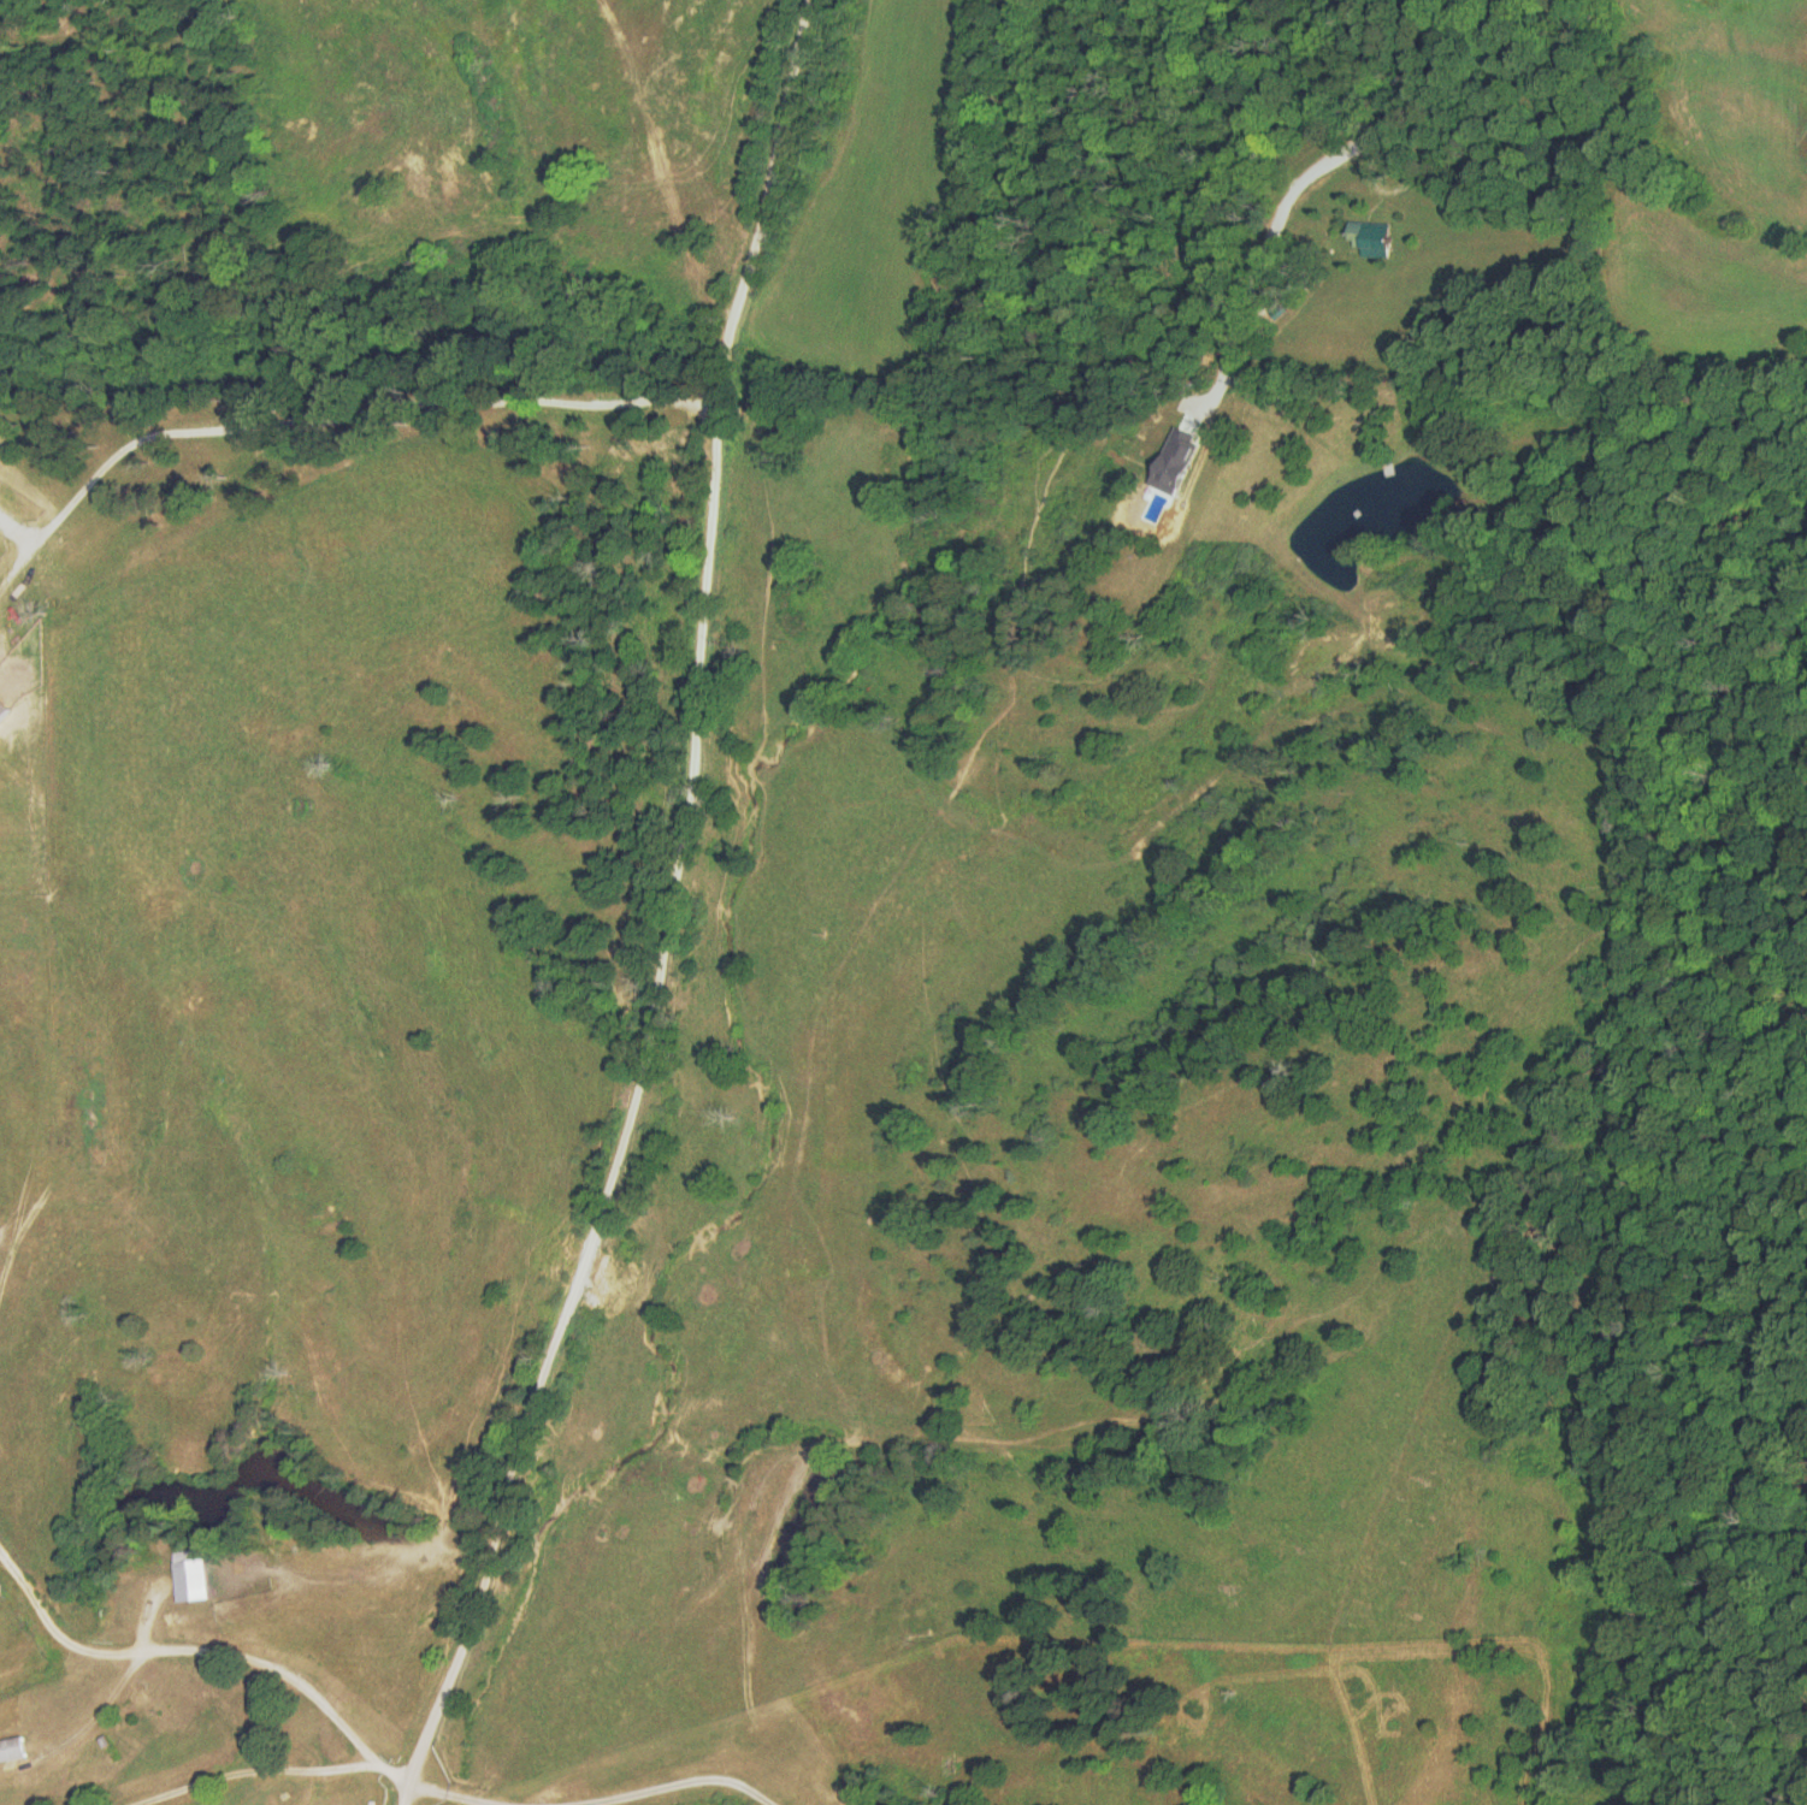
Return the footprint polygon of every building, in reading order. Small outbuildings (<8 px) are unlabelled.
[(1365,224),(1348,221),(1343,245),(1360,248),(1365,224)] [(183,1603),(215,1600),(210,1550),(178,1553),(183,1603)] [(0,1586),(0,1596),(8,1596),(8,1586),(0,1586)] [(2,1742),(6,1763),(34,1758),(31,1737),(2,1742)]
